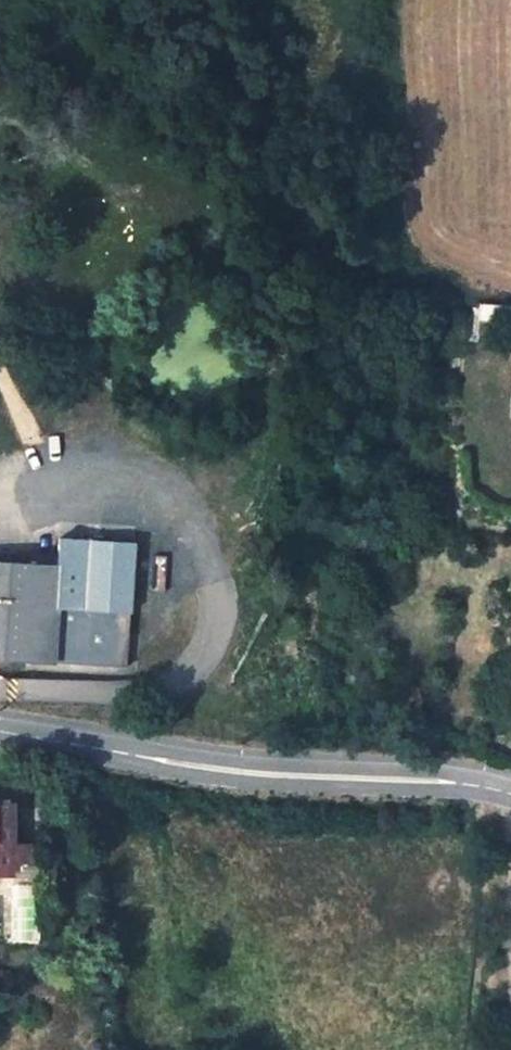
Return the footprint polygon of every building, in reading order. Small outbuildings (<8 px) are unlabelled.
[(479,304),(478,320),(510,323),(510,306),(479,304)] [(50,663),(67,664),(127,667),(135,543),(60,537),(58,565),(36,564),(36,569),(28,569),(28,563),(0,562),(0,660),(50,663)] [(67,671),(67,664),(50,663),(50,670),(67,671)] [(11,804),(0,805),(0,875),(12,875),(12,846),(12,823),(11,804)] [(13,888),(40,888),(39,845),(18,846),(12,846),(12,875),(13,888)]
